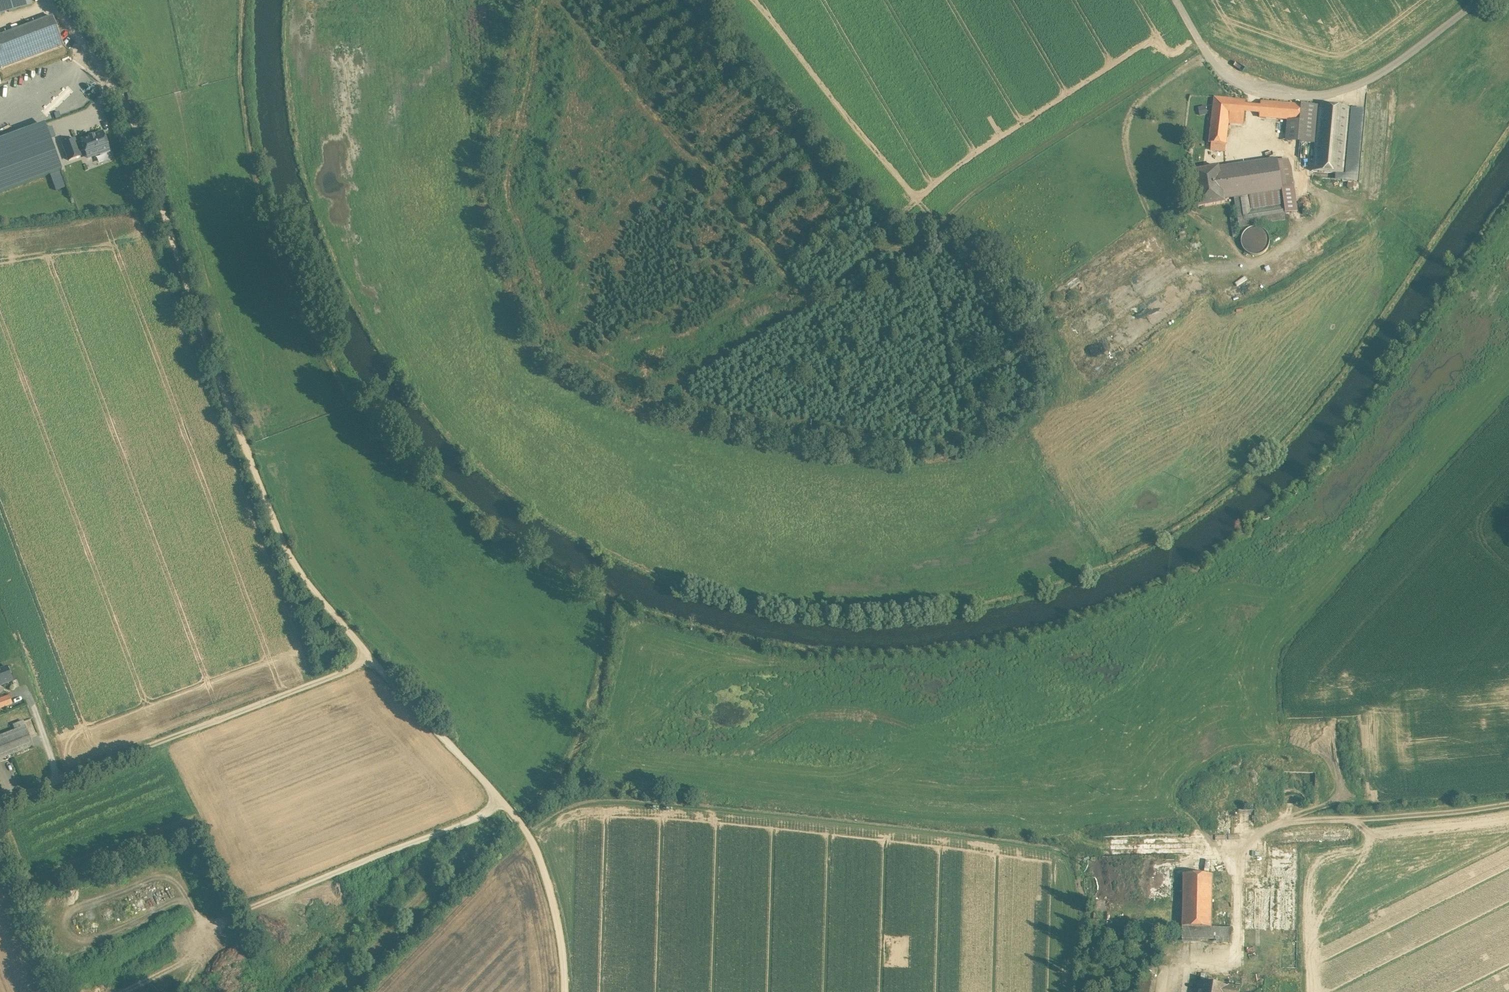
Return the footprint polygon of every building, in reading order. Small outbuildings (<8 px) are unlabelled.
[(32,5),(30,0),(0,0),(0,14),(32,5)] [(0,36),(0,48),(7,66),(63,45),(52,17),(0,36)] [(1231,99),(1214,97),(1211,127),(1228,129),(1230,114),(1231,99)] [(1302,105),(1231,99),(1230,114),(1259,117),(1301,121),(1302,105)] [(1349,109),(1319,106),(1316,136),(1314,156),(1313,172),(1343,175),(1349,109)] [(1228,129),(1211,127),(1209,143),(1226,144),(1228,129)] [(106,131),(79,136),(83,158),(110,153),(106,131)] [(43,133),(0,150),(0,198),(59,176),(43,133)] [(1316,136),(1303,135),(1302,155),(1314,156),(1316,136)] [(76,138),(62,142),(68,161),(82,156),(76,138)] [(1277,162),(1219,170),(1224,198),(1234,197),(1239,228),(1285,221),(1283,206),(1252,210),(1250,195),(1282,190),(1277,162)] [(1218,167),(1192,172),(1198,208),(1224,203),(1224,198),(1219,170),(1218,167)] [(1185,219),(1166,222),(1168,232),(1187,228),(1185,219)] [(1269,247),(1270,242),(1269,236),(1265,232),(1261,228),(1255,227),(1250,229),(1245,232),(1242,236),(1241,242),(1242,247),(1245,252),(1250,255),(1256,256),(1261,255),(1266,252),(1269,247)] [(0,669),(0,685),(12,681),(7,667),(0,669)] [(0,699),(0,708),(12,704),(9,696),(0,699)] [(24,722),(13,725),(15,731),(26,727),(24,722)] [(0,737),(0,758),(33,746),(26,727),(15,731),(0,737)] [(1302,771),(1302,782),(1311,782),(1311,787),(1315,787),(1315,771),(1302,771)] [(1271,878),(1247,878),(1245,929),(1282,930),(1282,931),(1285,931),(1286,930),(1297,930),(1298,847),(1272,847),(1271,878)] [(1174,860),(1106,858),(1105,898),(1173,900),(1174,860)] [(1224,876),(1183,875),(1182,927),(1230,928),(1231,908),(1223,907),(1224,876)] [(1096,919),(1108,919),(1108,900),(1096,900),(1096,919)] [(1230,928),(1182,927),(1182,939),(1230,943),(1230,928)] [(1200,991),(1239,991),(1240,988),(1202,982),(1200,991)]
